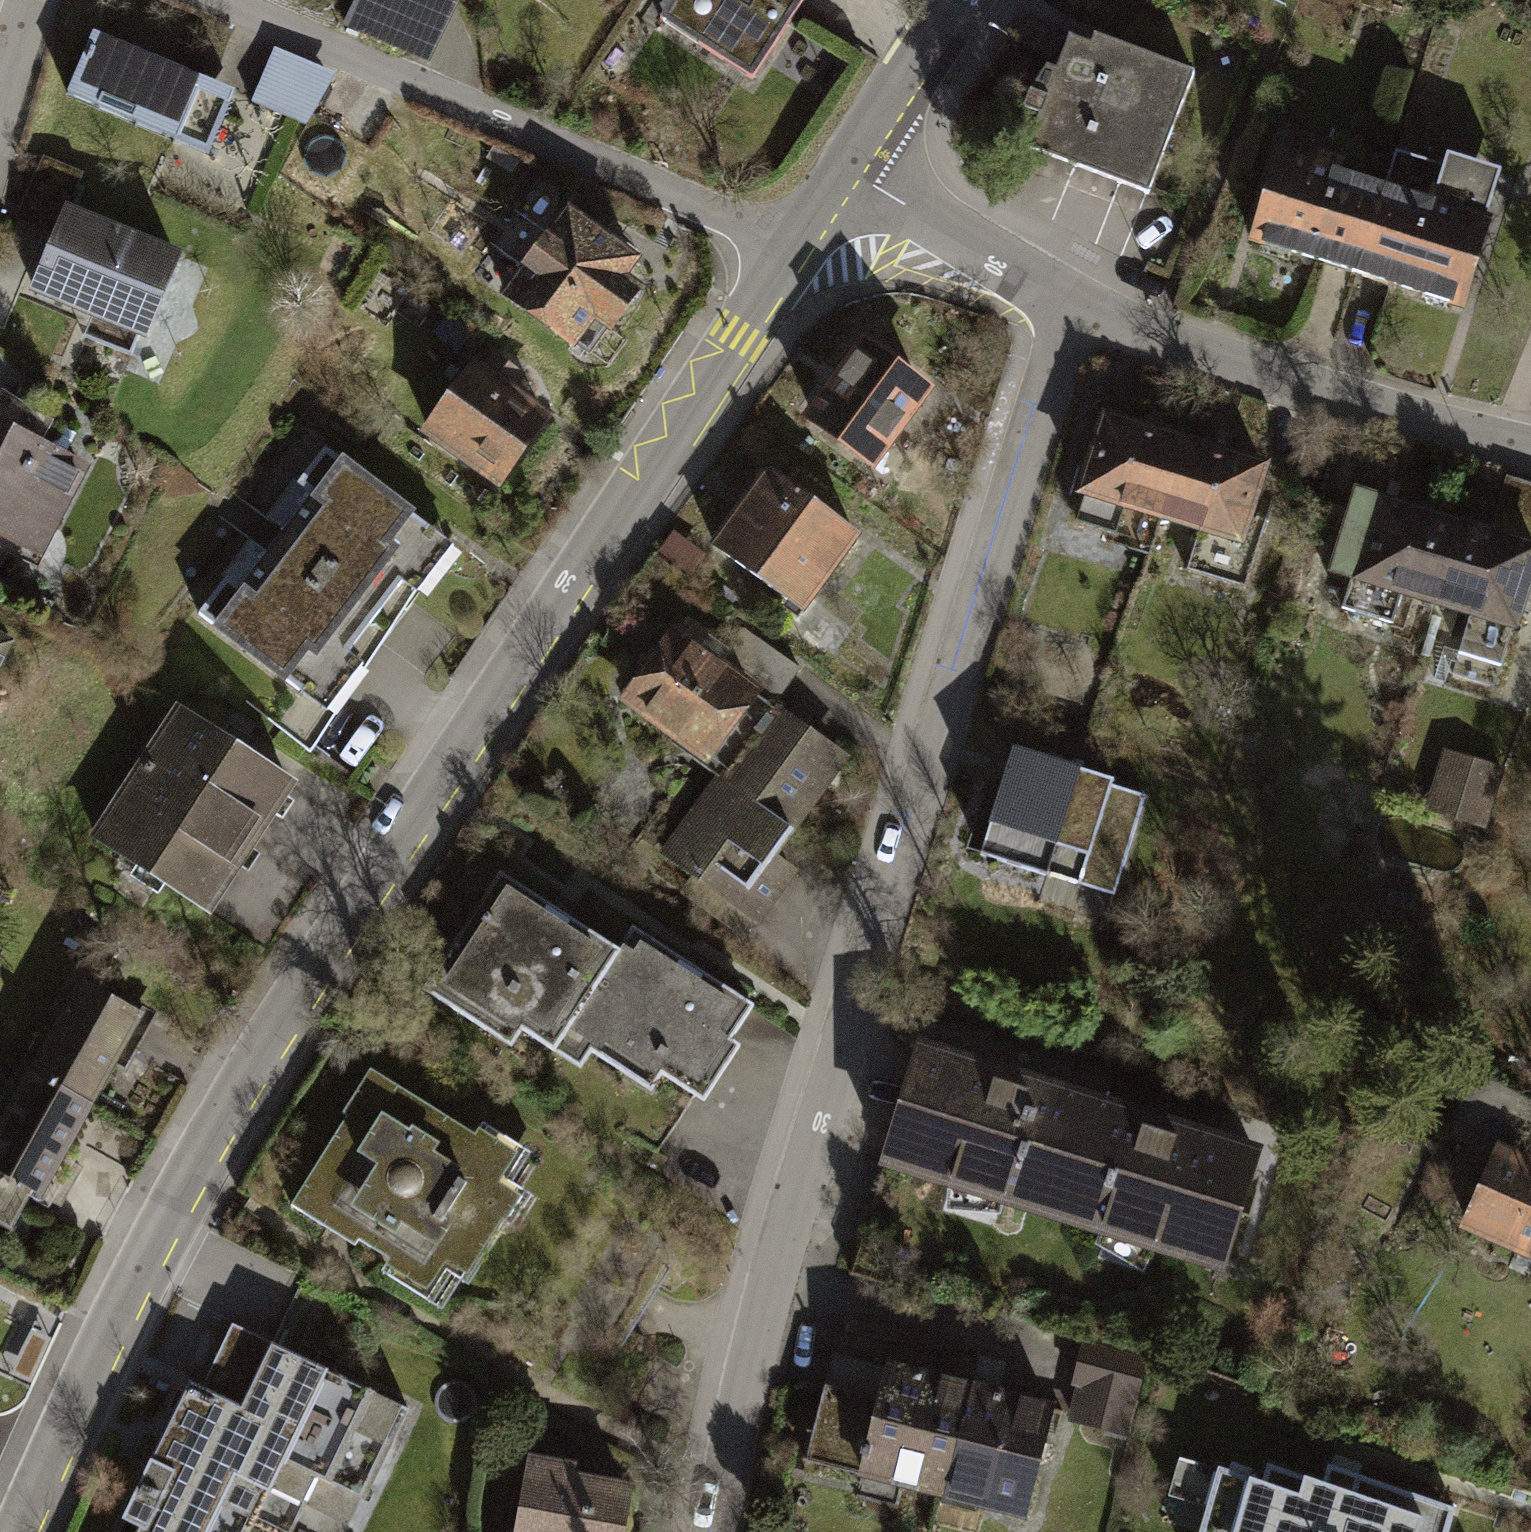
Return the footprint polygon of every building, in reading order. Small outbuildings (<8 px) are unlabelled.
[(349,28),(420,58),(445,0),(360,0),(349,28)] [(687,32),(769,81),(819,0),(706,0),(687,32)] [(1147,192),(1196,73),(1095,36),(1092,46),(1069,37),(1059,70),(1048,66),(1029,92),(1024,106),(1042,113),(1028,148),(1147,192)] [(243,103),(101,45),(76,104),(218,162),(243,103)] [(333,77),(275,55),(256,106),(314,127),(333,77)] [(1463,306),(1489,223),(1484,221),(1458,213),(1462,203),(1438,195),(1447,167),(1444,166),(1396,151),(1384,189),(1357,273),(1463,306)] [(1448,153),(1444,166),(1447,167),(1438,195),(1462,203),(1458,213),(1484,221),(1501,170),(1448,153)] [(1357,273),(1384,189),(1338,175),(1341,165),(1310,155),(1307,166),(1278,157),(1252,240),(1325,263),(1357,273)] [(77,217),(92,181),(46,163),(42,171),(22,222),(68,240),(77,217)] [(77,217),(68,240),(42,304),(164,353),(199,266),(77,217)] [(663,280),(585,225),(524,309),(600,364),(618,340),(634,352),(662,313),(647,302),(663,280)] [(927,389),(855,335),(798,409),(871,464),(927,389)] [(569,428),(492,371),(436,447),(513,504),(569,428)] [(1161,516),(1184,441),(1105,416),(1081,492),(1084,493),(1076,520),(1115,532),(1124,505),(1161,516)] [(0,423),(0,539),(45,564),(94,475),(0,423)] [(1249,516),(1265,465),(1184,441),(1161,516),(1200,528),(1187,569),(1246,588),(1267,521),(1249,516)] [(851,529),(761,463),(704,540),(793,606),(851,529)] [(435,531),(355,471),(326,508),(338,517),(271,605),(259,596),(225,641),(305,701),(324,676),(339,687),(423,578),(408,567),(435,531)] [(1507,477),(1491,532),(1530,543),(1530,484),(1507,477)] [(1438,601),(1460,527),(1359,495),(1336,569),(1353,574),(1343,607),(1391,621),(1400,591),(1438,601)] [(1460,527),(1438,601),(1473,612),(1461,652),(1503,665),(1520,610),(1530,613),(1530,548),(1460,527)] [(726,651),(686,622),(628,699),(726,772),(774,706),(716,665),(726,651)] [(0,636),(0,704),(28,651),(0,636)] [(774,706),(726,772),(667,852),(758,919),(793,871),(771,855),(843,757),(774,706)] [(305,792),(180,710),(93,843),(218,925),(305,792)] [(1145,789),(1013,748),(980,853),(1049,874),(1058,845),(1122,865),(1145,789)] [(1501,769),(1446,752),(1429,808),(1484,825),(1501,769)] [(567,1064),(635,958),(556,908),(505,876),(437,982),(458,995),(450,1009),(532,1061),(540,1047),(567,1064)] [(635,958),(567,1064),(593,1081),(604,1063),(671,1105),(681,1089),(717,1111),(752,1056),(742,1050),(763,1018),(686,970),(645,943),(635,958)] [(24,1065),(101,1109),(153,1018),(88,980),(63,1023),(52,1017),(24,1065)] [(1268,1153),(922,1044),(883,1169),(1228,1277),(1268,1153)] [(24,1065),(0,1107),(0,1176),(46,1203),(101,1109),(24,1065)] [(534,1169),(375,1074),(296,1207),(449,1298),(461,1277),(483,1289),(533,1205),(518,1196),(534,1169)] [(1476,1074),(1449,1135),(1458,1139),(1468,1114),(1510,1133),(1469,1224),(1530,1251),(1530,1165),(1530,1164),(1530,1162),(1530,1136),(1525,1134),(1530,1120),(1530,1098),(1476,1074)] [(217,1240),(193,1292),(284,1333),(308,1281),(217,1240)] [(234,1324),(203,1387),(192,1382),(125,1521),(140,1528),(138,1531),(292,1531),(320,1475),(364,1497),(407,1408),(234,1324)] [(1079,1429),(1135,1443),(1153,1367),(1085,1350),(1075,1391),(1087,1394),(1079,1429)] [(931,1511),(962,1388),(833,1356),(802,1479),(931,1511)] [(931,1511),(1016,1531),(1027,1531),(1057,1412),(962,1388),(931,1511)] [(525,1458),(514,1531),(632,1531),(639,1484),(580,1476),(582,1466),(525,1458)] [(1474,1518),(1346,1479),(1340,1497),(1285,1480),(1279,1499),(1235,1485),(1220,1531),(1470,1531),(1474,1518)]
